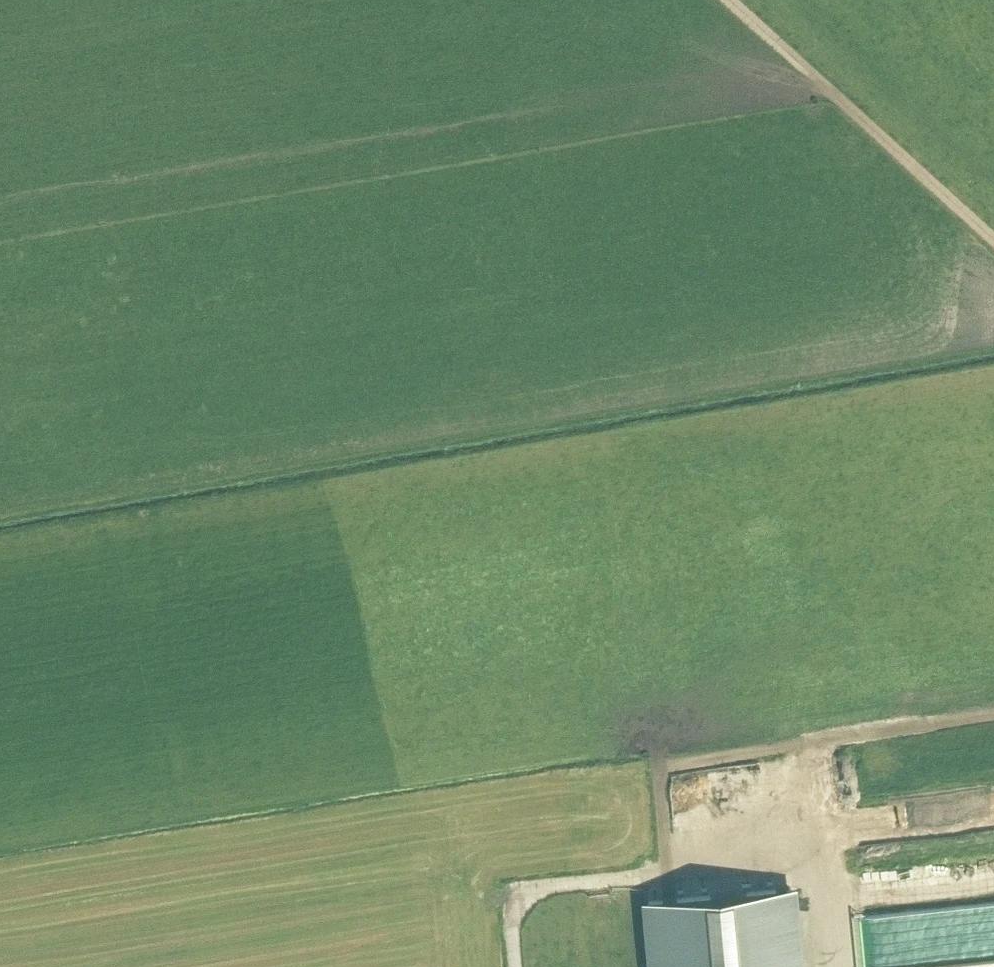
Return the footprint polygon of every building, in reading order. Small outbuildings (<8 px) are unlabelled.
[(791,883),(649,897),(656,966),(799,966),(791,883)]
